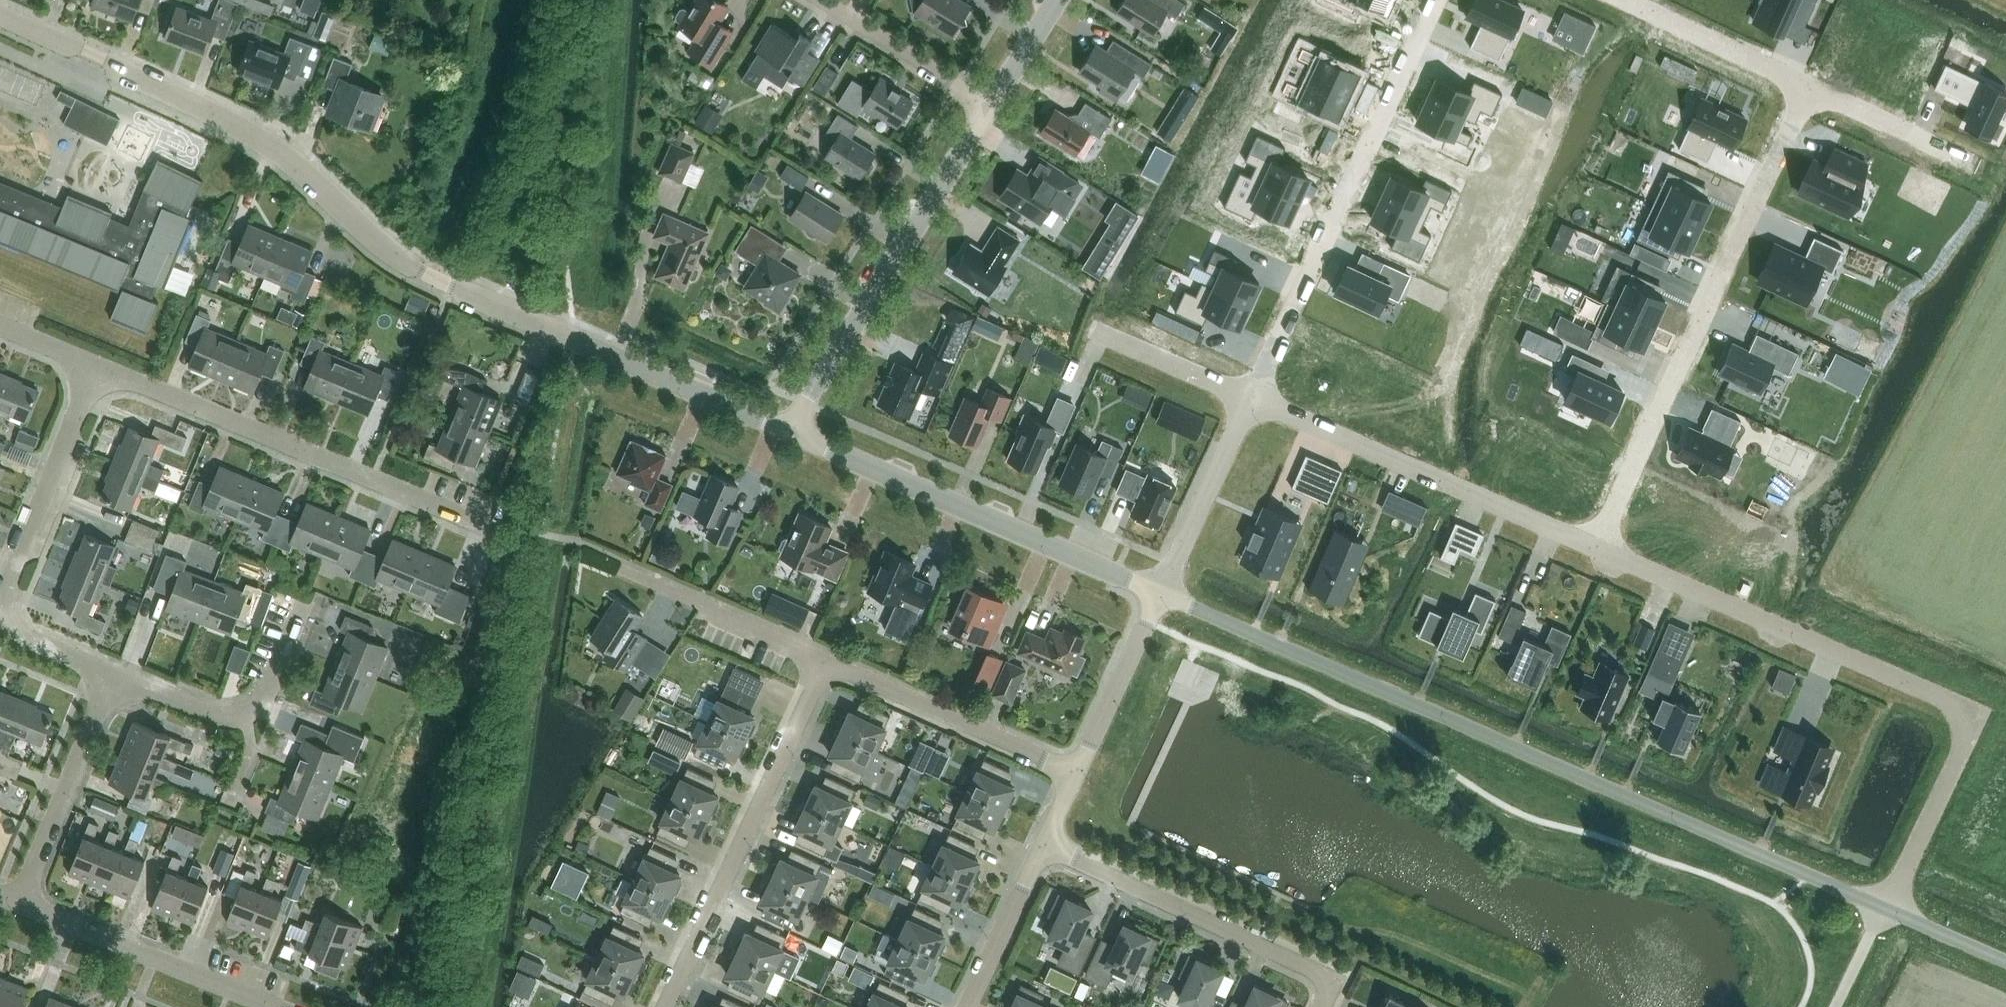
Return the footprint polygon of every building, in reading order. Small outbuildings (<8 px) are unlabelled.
[(92,5),(97,7),(95,12),(114,20),(116,14),(132,20),(139,2),(152,7),(154,0),(94,0),(92,5)] [(225,39),(238,3),(231,0),(219,0),(211,19),(178,7),(166,39),(205,53),(212,35),(225,39)] [(255,0),(240,0),(239,3),(252,8),(254,3),(255,0)] [(300,11),(315,16),(321,0),(304,0),(300,11)] [(712,66),(733,32),(718,22),(727,7),(716,0),(696,0),(689,11),(684,8),(680,9),(675,16),(676,20),(682,23),(680,26),(697,36),(688,51),(712,66)] [(970,6),(961,0),(912,0),(916,16),(920,15),(952,35),(970,6)] [(1117,11),(1153,33),(1167,12),(1176,18),(1185,3),(1179,0),(1124,0),(1117,11)] [(1386,11),(1391,0),(1362,0),(1386,11)] [(1481,23),(1484,24),(1481,31),(1478,30),(1470,47),(1500,60),(1523,9),(1502,0),(1474,0),(1467,17),(1481,23)] [(1762,2),(1754,20),(1774,29),(1775,25),(1785,29),(1789,19),(1811,29),(1812,27),(1805,24),(1816,0),(1758,0),(1762,2)] [(1204,6),(1197,17),(1209,24),(1215,13),(1204,6)] [(1565,10),(1558,25),(1575,33),(1570,44),(1584,50),(1596,25),(1565,10)] [(1344,29),(1362,38),(1369,23),(1351,14),(1344,29)] [(758,52),(750,65),(764,75),(781,85),(788,75),(802,84),(819,57),(818,57),(806,50),(812,41),(800,33),(796,38),(791,35),(773,24),(756,51),(758,52)] [(394,39),(376,30),(369,47),(387,55),(394,39)] [(320,49),(309,44),(290,37),(284,53),(251,40),(238,72),(278,87),(285,68),(298,73),(309,78),(320,49)] [(1134,71),(1143,77),(1152,64),(1113,40),(1106,52),(1095,45),(1079,70),(1103,85),(1100,91),(1115,101),(1134,71)] [(1308,49),(1303,59),(1314,65),(1308,76),(1348,95),(1358,73),(1308,49)] [(371,129),(384,98),(371,93),(372,91),(346,81),(353,64),(334,56),(323,85),(336,90),(327,112),(371,129)] [(1667,60),(1660,57),(1655,68),(1662,71),(1667,60)] [(1934,88),(1973,106),(1964,126),(1990,138),(2005,104),(2005,90),(1985,81),(1985,82),(1946,64),(1934,88)] [(706,89),(713,77),(695,65),(687,77),(706,89)] [(812,87),(824,95),(838,73),(826,65),(812,87)] [(1680,80),(1687,83),(1693,72),(1685,69),(1680,80)] [(1292,83),(1287,93),(1337,116),(1348,95),(1308,76),(1303,88),(1292,83)] [(881,77),(872,90),(853,78),(837,103),(857,115),(861,108),(876,117),(877,114),(897,127),(913,101),(893,89),(895,86),(881,77)] [(1438,78),(1428,101),(1467,119),(1475,123),(1481,110),(1492,115),(1503,94),(1474,80),(1469,92),(1438,78)] [(1537,91),(1524,85),(1516,102),(1529,108),(1537,91)] [(1170,141),(1171,139),(1172,139),(1184,119),(1199,96),(1197,95),(1184,87),(1155,132),(1169,141),(1170,141)] [(72,107),(64,124),(108,145),(120,119),(61,90),(56,99),(72,107)] [(1716,139),(1718,140),(1732,147),(1746,118),(1703,98),(1679,148),(1708,162),(1715,147),(1712,146),(1716,139)] [(1428,101),(1418,122),(1468,145),(1473,135),(1462,130),(1467,119),(1428,101)] [(1056,108),(1040,133),(1075,154),(1089,131),(1099,137),(1112,118),(1085,102),(1078,114),(1076,113),(1069,115),(1069,116),(1056,108)] [(712,133),(723,114),(705,104),(695,123),(712,133)] [(858,126),(838,114),(825,134),(835,141),(825,157),(859,179),(864,172),(865,173),(869,172),(874,165),(873,161),(871,160),(875,153),(851,138),(858,126)] [(1257,135),(1245,161),(1256,166),(1251,177),(1299,199),(1309,178),(1278,164),(1285,148),(1257,135)] [(695,151),(670,141),(656,173),(681,183),(695,151)] [(1174,154),(1156,145),(1149,159),(1166,168),(1174,154)] [(1814,160),(1799,192),(1849,216),(1864,183),(1859,181),(1868,164),(1835,149),(1827,166),(1814,160)] [(1081,185),(1061,172),(1062,171),(1040,157),(1028,176),(1018,169),(1000,197),(1040,222),(1052,203),(1065,212),(1081,185)] [(122,291),(111,317),(147,332),(159,302),(151,299),(157,285),(165,288),(193,218),(184,214),(186,209),(189,210),(203,181),(158,159),(144,188),(146,190),(128,233),(108,225),(113,213),(68,194),(63,206),(0,180),(0,241),(122,291)] [(809,177),(787,163),(778,176),(800,190),(809,177)] [(768,176),(757,169),(746,186),(758,193),(768,176)] [(1653,204),(1700,225),(1711,203),(1705,200),(1700,198),(1705,187),(1669,170),(1653,204)] [(1240,172),(1224,206),(1252,219),(1258,207),(1288,221),(1299,199),(1251,177),(1240,172)] [(1905,188),(1920,195),(1927,180),(1912,173),(1905,188)] [(1393,176),(1383,198),(1426,218),(1432,206),(1443,211),(1452,191),(1426,178),(1421,189),(1393,176)] [(819,235),(826,240),(842,215),(807,192),(791,218),(806,227),(807,232),(810,235),(814,237),(819,235)] [(1383,198),(1373,220),(1399,232),(1391,248),(1420,261),(1432,235),(1420,230),(1426,218),(1383,198)] [(1110,263),(1137,219),(1140,214),(1120,201),(1109,218),(1112,220),(1093,252),(1110,263)] [(192,204),(187,216),(194,219),(199,207),(192,204)] [(1700,225),(1653,204),(1637,239),(1673,256),(1678,245),(1684,247),(1689,250),(1700,225)] [(693,267),(708,233),(664,214),(655,236),(671,243),(656,276),(659,277),(660,279),(666,282),(669,281),(684,287),(689,277),(693,279),(695,278),(698,271),(697,268),(693,267)] [(1555,232),(1570,239),(1576,228),(1560,221),(1555,232)] [(265,276),(281,237),(250,224),(242,244),(229,238),(216,270),(208,266),(201,284),(215,290),(220,278),(229,282),(233,272),(232,271),(235,263),(265,276)] [(787,296),(800,274),(775,258),(784,244),(752,224),(735,251),(758,265),(745,287),(767,301),(765,303),(780,312),(789,297),(787,296)] [(1004,265),(1020,240),(998,226),(982,251),(970,244),(962,258),(958,259),(956,262),(955,265),(955,269),(953,271),(974,284),(975,287),(978,289),(981,291),(984,291),(989,294),(1006,267),(1004,265)] [(1775,243),(1758,279),(1806,301),(1822,268),(1832,273),(1844,249),(1814,235),(1804,257),(1775,243)] [(305,302),(316,275),(303,269),(311,250),(281,237),(265,276),(294,288),(291,296),(305,302)] [(1668,258),(1635,243),(1631,253),(1663,268),(1668,258)] [(1210,260),(1205,270),(1216,275),(1211,287),(1250,305),(1260,283),(1210,260)] [(1348,264),(1335,292),(1378,312),(1386,294),(1399,300),(1410,275),(1385,263),(1378,278),(1348,264)] [(1205,270),(1193,264),(1188,275),(1202,282),(1211,286),(1216,275),(1205,270)] [(1655,296),(1660,285),(1618,265),(1603,299),(1608,302),(1655,324),(1666,301),(1660,298),(1655,296)] [(1186,289),(1175,311),(1204,325),(1209,313),(1240,327),(1250,305),(1211,287),(1202,283),(1196,295),(1186,289)] [(405,309),(424,316),(430,300),(412,292),(405,309)] [(1655,324),(1608,302),(1591,337),(1628,354),(1633,343),(1638,346),(1644,348),(1655,324)] [(975,316),(956,307),(951,319),(970,328),(975,316)] [(309,314),(294,308),(288,322),(303,329),(309,314)] [(221,379),(238,340),(208,328),(211,319),(197,314),(186,341),(199,346),(191,366),(221,379)] [(973,328),(982,332),(987,320),(978,316),(973,328)] [(1201,330),(1172,317),(1166,329),(1195,342),(1201,330)] [(1555,332),(1577,342),(1584,327),(1562,317),(1555,332)] [(1564,342),(1528,325),(1519,343),(1556,360),(1564,342)] [(1757,333),(1748,352),(1733,345),(1720,371),(1736,379),(1735,381),(1753,390),(1754,387),(1761,391),(1772,366),(1789,374),(1799,353),(1757,333)] [(337,400),(352,362),(323,350),(326,341),(312,336),(301,363),(314,369),(306,388),(337,400)] [(273,378),(285,350),(271,344),(267,352),(238,340),(221,379),(252,392),(260,372),(273,378)] [(1050,351),(1041,347),(1033,363),(1043,367),(1050,351)] [(1573,352),(1564,371),(1575,376),(1565,398),(1610,419),(1623,391),(1590,376),(1596,363),(1573,352)] [(916,371),(896,362),(878,403),(909,416),(922,387),(939,395),(952,365),(924,353),(916,371)] [(388,399),(399,372),(385,366),(382,374),(352,362),(337,400),(367,413),(375,394),(388,399)] [(540,375),(541,372),(526,367),(516,395),(529,400),(540,375)] [(461,370),(461,369),(458,368),(455,368),(452,368),(449,368),(446,369),(444,369),(442,368),(439,377),(463,387),(450,416),(489,432),(502,401),(483,394),(488,381),(461,370)] [(37,391),(12,381),(13,379),(3,375),(0,381),(0,411),(23,420),(31,402),(32,402),(37,391)] [(1151,395),(1127,385),(1125,389),(1142,396),(1138,407),(1145,410),(1151,395)] [(1001,420),(1011,398),(988,388),(981,404),(967,398),(951,435),(976,445),(989,415),(1001,420)] [(1019,433),(1008,459),(1036,472),(1048,445),(1050,446),(1057,431),(1063,434),(1076,405),(1057,397),(1045,424),(1025,415),(1017,432),(1019,433)] [(1179,408),(1165,402),(1157,420),(1171,426),(1179,408)] [(1707,429),(1705,434),(1690,427),(1677,454),(1692,461),(1691,464),(1705,471),(1707,468),(1721,474),(1733,448),(1730,446),(1741,420),(1712,407),(1703,427),(1707,429)] [(1206,419),(1192,413),(1185,431),(1198,437),(1206,419)] [(477,463),(489,432),(450,416),(438,446),(430,443),(424,457),(452,468),(457,455),(477,463)] [(180,451),(185,438),(154,426),(149,438),(137,433),(137,432),(128,428),(118,452),(116,451),(112,462),(158,481),(162,470),(148,464),(157,442),(180,451)] [(40,437),(20,430),(17,439),(36,447),(40,437)] [(657,478),(667,455),(656,450),(643,444),(632,440),(617,472),(630,478),(629,481),(651,490),(645,503),(661,510),(672,484),(657,478)] [(1102,468),(1113,473),(1123,449),(1103,440),(1098,450),(1094,451),(1077,444),(1060,482),(1090,495),(1102,468)] [(154,491),(158,481),(112,462),(107,473),(110,474),(100,498),(109,502),(110,500),(130,508),(139,485),(154,491)] [(1343,470),(1328,464),(1320,483),(1314,496),(1328,503),(1343,470)] [(235,519),(251,480),(220,467),(212,487),(199,482),(188,508),(202,514),(205,507),(235,519)] [(1149,474),(1147,479),(1127,470),(1118,492),(1137,500),(1132,513),(1159,525),(1176,487),(1149,474)] [(683,491),(676,506),(713,522),(707,535),(729,545),(743,512),(730,506),(739,486),(712,475),(701,499),(683,491)] [(274,513),(282,493),(251,480),(235,519),(265,532),(262,540),(276,546),(287,519),(274,513)] [(163,496),(167,485),(160,482),(155,493),(163,496)] [(1398,507),(1422,518),(1427,506),(1403,495),(1398,507)] [(323,556),(339,517),(308,504),(299,524),(287,519),(276,546),(290,552),(293,543),(323,556)] [(654,516),(644,512),(639,524),(649,528),(654,516)] [(825,542),(832,527),(800,513),(789,538),(788,537),(783,539),(780,547),(781,552),(783,552),(782,556),(813,570),(813,569),(836,579),(848,552),(825,542)] [(1276,575),(1276,574),(1296,528),(1265,515),(1259,530),(1254,528),(1247,544),(1252,546),(1246,561),(1245,561),(1276,575)] [(363,582),(374,554),(362,549),(370,530),(339,517),(323,556),(353,568),(350,576),(363,582)] [(153,540),(158,530),(132,520),(128,530),(153,540)] [(1335,528),(1308,589),(1322,595),(1324,591),(1341,598),(1360,555),(1343,548),(1349,534),(1335,528)] [(1485,536),(1468,529),(1463,541),(1479,548),(1485,536)] [(149,552),(153,540),(128,530),(123,541),(149,552)] [(109,585),(116,568),(107,564),(114,548),(94,540),(94,539),(85,535),(75,559),(73,558),(69,569),(100,582),(109,585)] [(409,592),(425,553),(395,540),(386,559),(374,554),(363,582),(376,587),(379,579),(409,592)] [(1454,563),(1460,548),(1449,543),(1442,558),(1454,563)] [(674,554),(655,546),(649,559),(668,567),(674,554)] [(879,569),(870,591),(897,603),(885,630),(907,639),(921,605),(923,606),(932,584),(910,574),(915,563),(887,551),(884,559),(881,560),(878,567),(879,569)] [(425,553),(409,592),(439,604),(436,612),(450,617),(461,591),(448,585),(456,566),(425,553)] [(212,581),(185,571),(188,562),(167,554),(154,588),(171,595),(166,609),(197,620),(212,581)] [(87,615),(100,582),(69,569),(64,580),(66,580),(56,604),(66,608),(66,607),(79,612),(74,622),(100,633),(105,622),(87,615)] [(249,617),(259,589),(245,584),(242,592),(212,581),(197,620),(229,632),(236,613),(249,617)] [(991,605),(994,598),(969,587),(951,629),(970,637),(990,646),(1005,611),(991,605)] [(259,589),(249,617),(262,622),(272,594),(259,589)] [(1430,609),(1419,635),(1438,644),(1437,645),(1464,657),(1475,630),(1482,633),(1496,600),(1476,592),(1467,613),(1453,607),(1449,617),(1430,609)] [(635,631),(643,617),(608,594),(607,595),(616,600),(592,638),(609,648),(604,656),(626,670),(646,638),(635,631)] [(129,597),(125,609),(133,612),(137,600),(129,597)] [(787,600),(779,618),(785,621),(800,627),(808,609),(787,600)] [(1512,605),(1503,627),(1517,634),(1527,612),(1512,605)] [(373,678),(385,648),(366,640),(371,627),(344,616),(338,629),(346,633),(334,662),(373,678)] [(1642,623),(1633,643),(1647,649),(1656,629),(1642,623)] [(1553,625),(1544,644),(1524,636),(1507,674),(1537,687),(1548,661),(1558,665),(1572,633),(1553,625)] [(1084,638),(1066,630),(1064,634),(1052,629),(1047,641),(1028,633),(1020,651),(1069,673),(1070,671),(1077,674),(1084,657),(1077,654),(1084,638)] [(1664,636),(1648,672),(1670,682),(1686,645),(1664,636)] [(231,662),(246,667),(253,644),(239,639),(231,662)] [(1003,659),(986,651),(972,681),(990,689),(1003,659)] [(1026,668),(1005,659),(989,695),(1010,704),(1026,668)] [(360,709),(373,678),(334,662),(322,692),(314,689),(308,703),(335,714),(341,701),(360,709)] [(1600,662),(1594,676),(1586,673),(1578,693),(1585,696),(1581,706),(1610,719),(1629,675),(1600,662)] [(751,722),(754,716),(745,712),(761,679),(735,667),(719,700),(709,721),(748,740),(756,724),(751,722)] [(643,697),(626,687),(612,709),(630,720),(643,697)] [(18,698),(7,694),(6,696),(0,693),(0,742),(18,698)] [(1675,700),(1674,701),(1663,696),(1653,718),(1664,724),(1657,740),(1670,746),(1669,748),(1684,754),(1688,744),(1686,743),(1700,711),(1675,700)] [(52,714),(28,705),(29,703),(18,698),(0,742),(0,772),(15,778),(20,767),(5,761),(16,734),(39,743),(47,723),(48,724),(52,714)] [(885,728),(890,716),(864,704),(859,716),(850,712),(848,717),(843,715),(836,731),(876,749),(886,728),(885,728)] [(898,713),(895,721),(906,726),(909,718),(898,713)] [(180,751),(184,742),(133,721),(124,742),(161,757),(161,756),(165,745),(180,751)] [(741,755),(748,740),(709,721),(699,742),(700,743),(694,754),(720,766),(725,755),(734,759),(737,753),(741,755)] [(353,760),(362,737),(331,724),(327,734),(300,723),(294,737),(302,740),(290,770),(329,786),(341,756),(353,760)] [(664,726),(656,744),(686,757),(694,740),(664,726)] [(1762,783),(1806,803),(1813,786),(1819,789),(1827,770),(1821,768),(1830,747),(1828,746),(1828,747),(1786,728),(1777,750),(1795,758),(1788,773),(1770,765),(1762,783)] [(866,771),(876,749),(836,731),(829,746),(833,748),(831,754),(839,758),(834,770),(860,782),(865,770),(866,771)] [(187,741),(183,751),(191,754),(195,744),(187,741)] [(922,741),(911,765),(923,771),(934,747),(922,741)] [(161,756),(161,757),(124,742),(116,762),(153,777),(153,776),(157,765),(172,771),(176,762),(161,756)] [(231,749),(219,744),(215,754),(227,759),(231,749)] [(654,752),(649,763),(675,776),(681,764),(654,752)] [(968,792),(1008,810),(1015,795),(1011,793),(1013,787),(1005,783),(1010,771),(984,759),(979,771),(978,770),(968,792)] [(930,760),(925,771),(939,778),(944,767),(930,760)] [(153,776),(153,777),(116,762),(108,782),(144,797),(149,785),(164,791),(168,782),(153,776)] [(176,762),(172,771),(191,778),(194,770),(176,762)] [(711,819),(719,803),(714,801),(717,795),(708,791),(714,780),(688,767),(682,779),(672,800),(711,819)] [(906,778),(918,783),(923,772),(912,767),(906,778)] [(316,817),(329,786),(290,770),(278,800),(270,797),(264,810),(267,812),(260,828),(283,837),(289,821),(292,822),(297,809),(316,817)] [(851,801),(856,790),(830,778),(825,789),(816,785),(813,791),(809,789),(802,804),(842,823),(851,802),(851,801)] [(881,799),(867,792),(862,802),(876,809),(881,799)] [(906,808),(911,797),(900,792),(895,803),(906,808)] [(1001,826),(1008,810),(968,792),(958,813),(959,813),(954,825),(980,837),(985,825),(994,829),(996,824),(1001,826)] [(119,806),(94,795),(88,809),(113,820),(119,806)] [(704,834),(711,819),(672,800),(662,821),(663,822),(657,833),(683,845),(689,834),(697,838),(700,832),(704,834)] [(614,810),(601,804),(597,814),(609,820),(614,810)] [(832,844),(842,823),(802,804),(795,820),(799,822),(796,828),(805,832),(799,843),(836,860),(841,849),(832,844)] [(134,823),(128,837),(137,841),(139,842),(147,822),(136,818),(134,823)] [(103,844),(102,844),(91,840),(97,825),(88,821),(67,872),(88,881),(103,844)] [(178,826),(173,837),(189,843),(193,832),(178,826)] [(123,852),(122,852),(111,848),(117,833),(108,829),(102,844),(103,844),(88,881),(108,889),(123,852)] [(970,857),(976,845),(950,833),(944,845),(943,844),(934,866),(973,884),(980,869),(976,867),(979,861),(970,857)] [(123,852),(108,889),(128,897),(143,861),(131,856),(137,841),(128,837),(122,852),(123,852)] [(589,844),(578,839),(573,850),(585,855),(589,844)] [(674,898),(682,882),(677,880),(680,874),(671,870),(677,859),(651,846),(646,858),(645,858),(635,879),(674,898)] [(234,853),(221,847),(212,870),(225,876),(234,853)] [(833,869),(822,863),(796,851),(790,863),(782,859),(779,864),(775,862),(767,878),(807,896),(819,902),(829,880),(828,879),(833,869)] [(186,878),(185,878),(174,873),(180,858),(171,855),(150,906),(171,914),(186,878)] [(312,866),(299,861),(286,894),(299,900),(312,866)] [(589,872),(564,861),(552,888),(577,899),(589,872)] [(192,923),(206,886),(194,881),(200,867),(191,863),(185,878),(186,878),(171,914),(192,923)] [(860,865),(856,875),(872,882),(876,873),(860,865)] [(966,900),(973,884),(934,866),(924,887),(919,899),(945,911),(950,899),(959,903),(962,898),(966,900)] [(260,891),(249,886),(255,872),(246,868),(225,920),(246,928),(260,891)] [(345,872),(340,885),(351,890),(357,877),(345,872)] [(266,936),(281,899),(269,895),(275,880),(266,876),(260,891),(246,928),(266,936)] [(797,918),(807,896),(767,878),(760,894),(764,896),(762,901),(770,905),(765,917),(791,929),(796,917),(797,918)] [(667,913),(674,898),(635,879),(625,900),(626,901),(620,912),(646,924),(652,913),(660,917),(663,911),(667,913)] [(1082,932),(1092,910),(1076,903),(1076,902),(1060,895),(1056,902),(1057,902),(1051,915),(1059,918),(1050,938),(1067,946),(1060,963),(1078,971),(1094,937),(1082,932)] [(941,941),(944,935),(936,931),(941,919),(915,907),(910,919),(909,918),(899,940),(938,958),(946,943),(941,941)] [(352,946),(361,926),(324,911),(320,924),(305,918),(301,927),(309,930),(316,932),(352,946)] [(533,914),(528,924),(549,934),(553,924),(533,914)] [(637,977),(645,961),(641,959),(643,953),(635,949),(640,938),(614,925),(609,937),(608,937),(598,958),(637,977)] [(773,970),(783,949),(782,948),(787,937),(761,925),(756,936),(747,932),(745,938),(740,936),(733,951),(773,970)] [(1154,948),(1157,940),(1141,933),(1125,926),(1115,947),(1103,942),(1087,975),(1105,984),(1113,967),(1131,976),(1140,956),(1148,960),(1153,947),(1154,948)] [(352,946),(316,932),(309,930),(304,941),(297,938),(293,947),(317,956),(312,968),(335,977),(340,965),(344,967),(352,946)] [(938,958),(899,940),(884,933),(877,947),(892,954),(889,961),(890,961),(884,973),(910,985),(916,973),(924,977),(927,972),(931,974),(938,958)] [(828,936),(822,949),(837,955),(842,944),(843,943),(828,936)] [(856,950),(842,944),(837,955),(851,962),(856,950)] [(763,991),(773,970),(733,951),(726,967),(730,969),(728,975),(736,979),(731,990),(757,1002),(762,991),(763,991)] [(1222,971),(1206,964),(1206,963),(1190,956),(1187,963),(1182,975),(1189,979),(1180,999),(1198,1006),(1220,1006),(1224,998),(1212,993),(1222,971)] [(630,992),(637,977),(598,958),(588,979),(589,979),(583,991),(609,1003),(615,992),(623,996),(626,990),(630,992)] [(275,965),(286,969),(288,963),(277,959),(275,965)] [(534,960),(529,972),(539,976),(545,965),(534,960)] [(856,966),(850,979),(868,987),(875,975),(856,966)] [(510,990),(526,997),(535,980),(518,972),(510,990)] [(27,988),(7,979),(0,996),(0,1006),(19,1006),(27,988)] [(1175,985),(1161,979),(1155,993),(1169,999),(1175,985)] [(906,993),(880,981),(875,993),(874,993),(867,1006),(905,1006),(901,1005),(906,993)] [(1078,983),(1072,996),(1082,1001),(1088,987),(1078,983)] [(1029,989),(1022,986),(1015,1002),(1013,1006),(1046,1006),(1038,1003),(1041,996),(1029,990),(1029,989)] [(1288,1001),(1272,994),(1255,987),(1246,1006),(1285,1006),(1288,1001)] [(1393,991),(1385,1006),(1428,1006),(1393,991)] [(75,1006),(50,996),(45,1006),(74,1006),(75,1006)] [(727,998),(723,1006),(746,1006),(727,998)]
